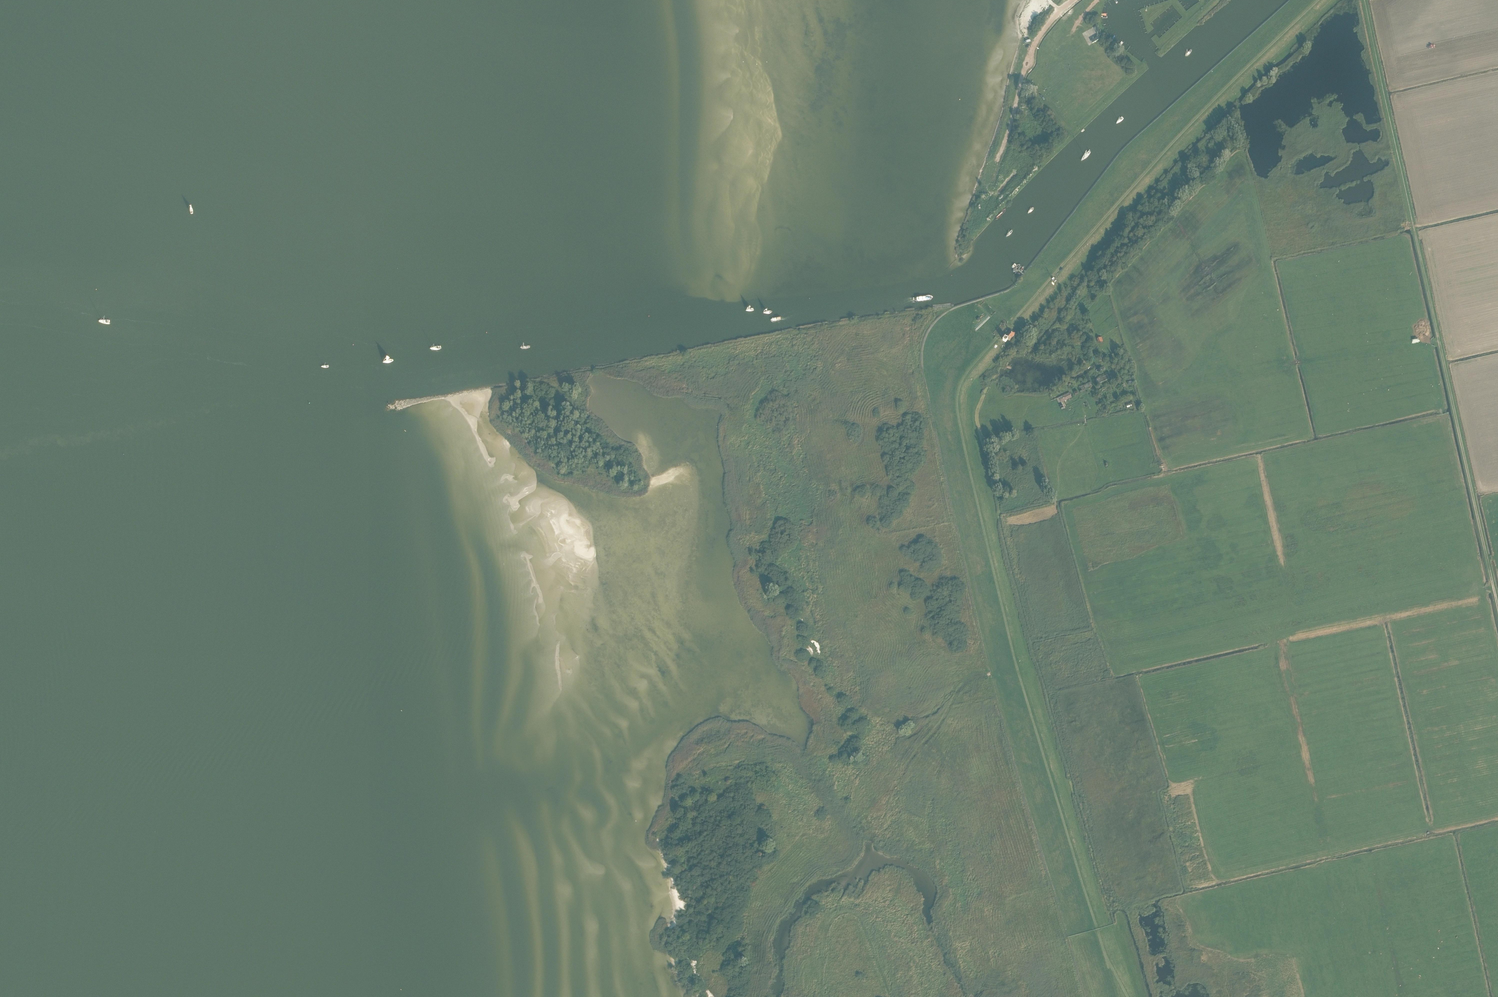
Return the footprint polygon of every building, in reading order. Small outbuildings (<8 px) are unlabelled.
[(1098,25),(1095,26),(1097,33),(1090,35),(1092,42),(1101,39),(1098,25)] [(1009,341),(1015,334),(1010,330),(1004,337),(1005,337),(1002,340),(1005,342),(1008,340),(1009,341)] [(1097,384),(1109,379),(1107,374),(1095,380),(1097,384)] [(1060,402),(1072,397),(1070,393),(1058,397),(1060,402)]
